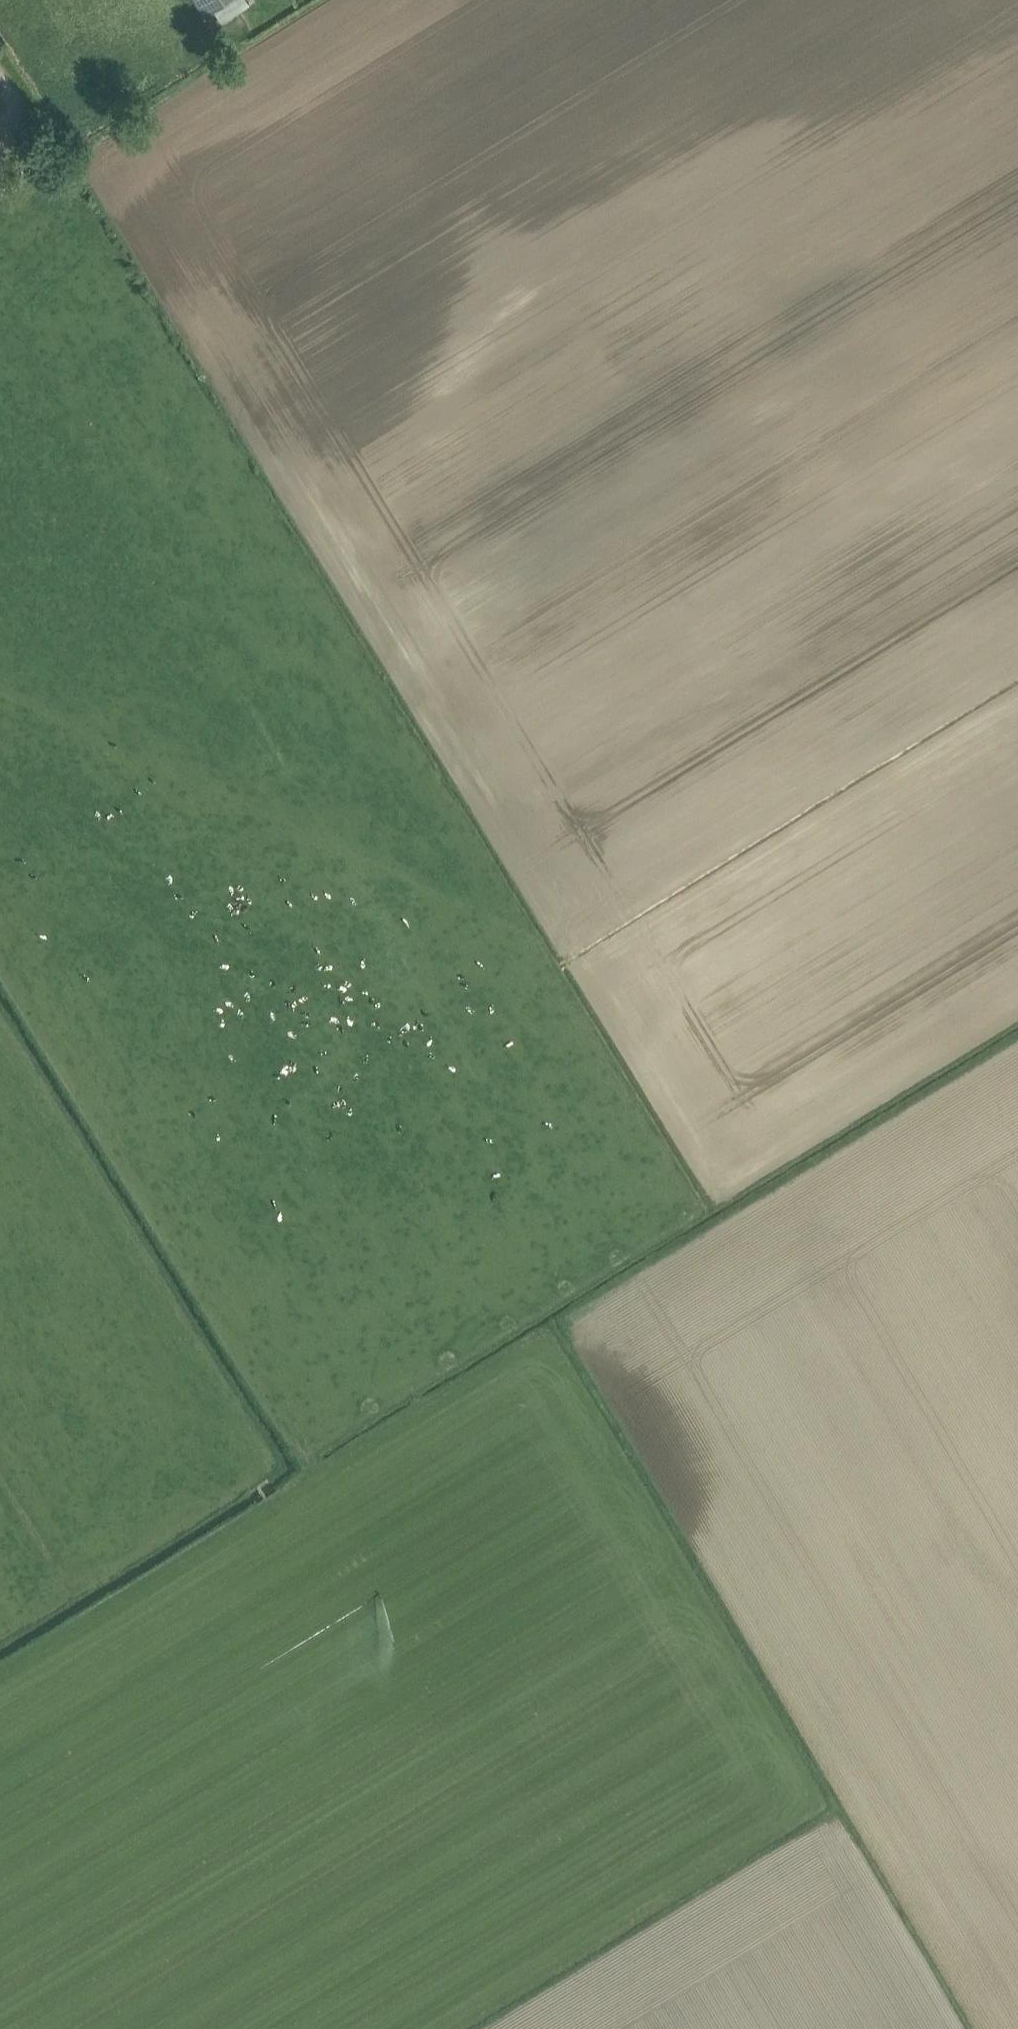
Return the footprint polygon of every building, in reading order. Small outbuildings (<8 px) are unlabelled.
[(206,13),(226,0),(197,0),(206,13)]
